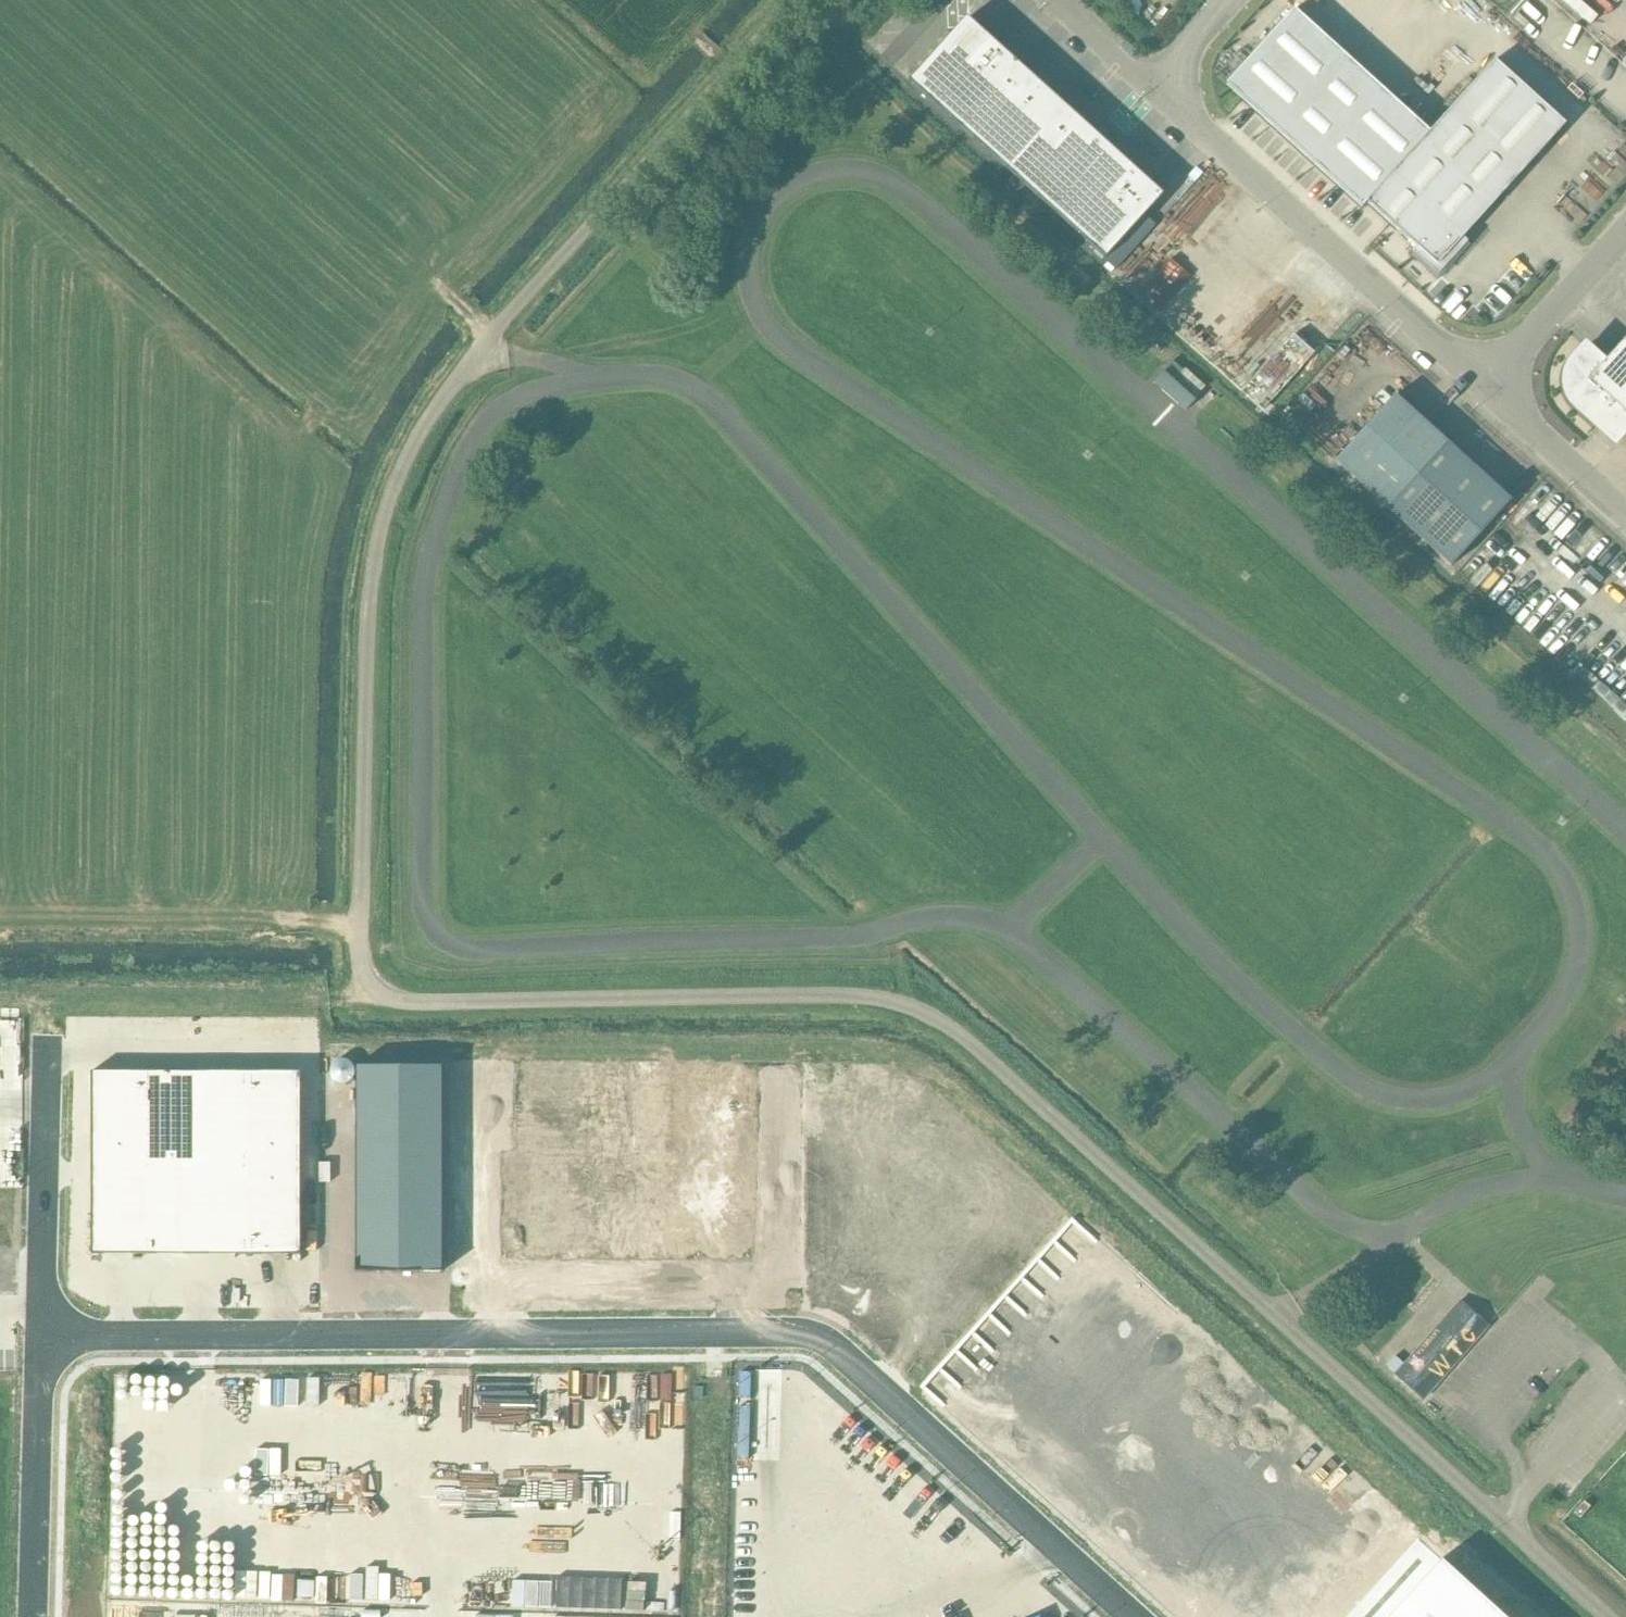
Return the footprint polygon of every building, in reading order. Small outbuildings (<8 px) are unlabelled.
[(1425,127),(1294,9),(1227,84),(1359,203),(1365,196),(1413,241),(1409,246),(1436,270),(1466,236),(1461,231),(1564,118),(1492,54),(1425,127)] [(986,34),(989,31),(986,29),(983,33),(967,19),(954,33),(950,30),(948,33),(952,35),(925,65),(924,64),(909,81),(1105,259),(1121,242),(1120,241),(1144,214),(1166,191),(1163,188),(1160,191),(986,34)] [(1273,370),(1287,380),(1334,320),(1320,309),(1273,370)] [(1566,377),(1566,387),(1569,395),(1576,405),(1598,425),(1604,418),(1622,433),(1625,428),(1625,337),(1603,363),(1585,347),(1574,359),(1569,366),(1566,377)] [(1203,388),(1183,370),(1174,379),(1194,398),(1203,388)] [(1195,400),(1163,372),(1155,382),(1187,410),(1195,400)] [(1452,566),(1511,501),(1395,395),(1336,460),(1452,566)] [(444,1065),(356,1065),(356,1148),(444,1148),(444,1065)] [(515,1107),(625,1107),(625,1065),(515,1065),(515,1107)] [(144,1071),(92,1071),(92,1163),(144,1163),(144,1071)] [(196,1071),(144,1071),(144,1163),(196,1162),(196,1071)] [(249,1071),(196,1071),(196,1162),(249,1162),(249,1071)] [(301,1071),(249,1071),(249,1162),(301,1162),(301,1071)] [(601,1151),(626,1151),(625,1107),(515,1107),(515,1151),(552,1151),(601,1151)] [(625,1107),(626,1151),(650,1151),(700,1151),(737,1151),(737,1107),(625,1107)] [(444,1148),(356,1148),(356,1210),(444,1210),(444,1148)] [(552,1259),(602,1259),(601,1151),(552,1151),(552,1259)] [(602,1259),(652,1259),(650,1151),(601,1151),(602,1259)] [(700,1151),(700,1259),(750,1258),(750,1151),(700,1151)] [(196,1162),(144,1163),(144,1254),(196,1254),(196,1162)] [(249,1162),(196,1162),(196,1254),(249,1254),(249,1162)] [(301,1162),(249,1162),(249,1254),(301,1254),(301,1162)] [(144,1163),(92,1163),(92,1254),(144,1254),(144,1163)] [(444,1210),(356,1210),(355,1272),(444,1272),(444,1210)] [(1459,1303),(1396,1374),(1423,1398),(1485,1327),(1459,1303)] [(1376,1616),(1507,1616),(1434,1552),(1376,1616)]
